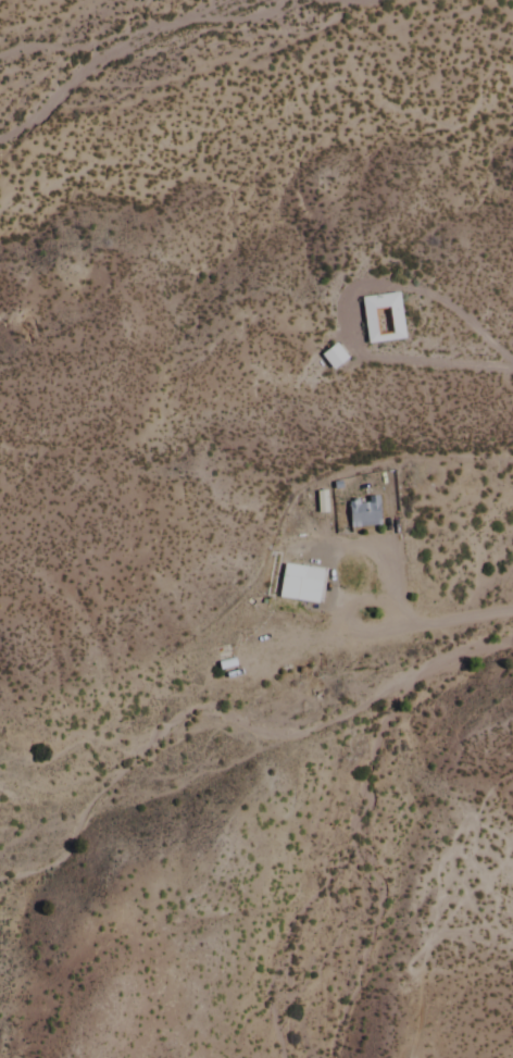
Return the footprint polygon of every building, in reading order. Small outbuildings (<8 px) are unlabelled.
[(356,300),(361,347),(399,342),(394,296),(356,300)] [(343,360),(331,345),(315,357),(326,373),(343,360)] [(347,530),(378,528),(375,499),(344,502),(347,530)] [(321,607),(325,571),(279,565),(274,601),(321,607)]
